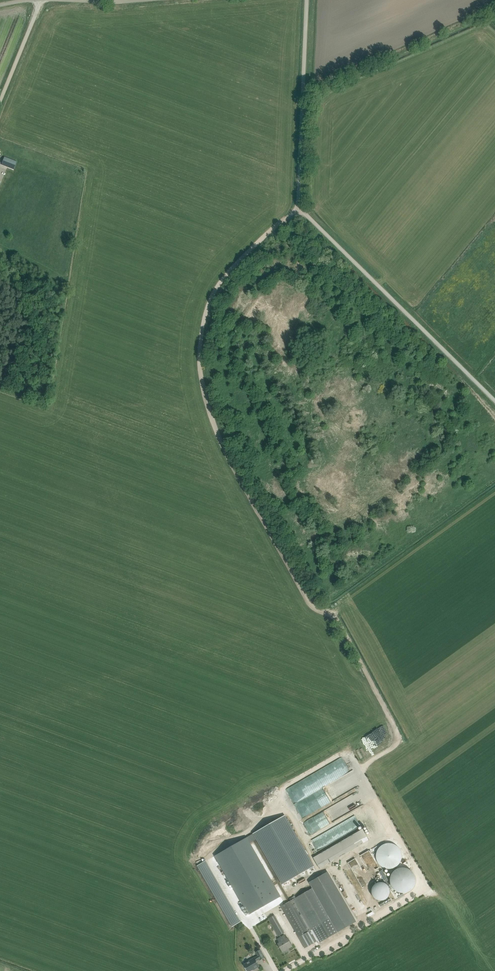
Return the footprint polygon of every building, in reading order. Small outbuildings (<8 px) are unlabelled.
[(4,156),(0,164),(13,169),(16,161),(4,156)] [(300,817),(366,785),(360,772),(294,804),(300,817)] [(359,793),(304,819),(308,827),(309,827),(311,832),(365,805),(359,793)] [(256,839),(283,887),(313,870),(286,821),(256,839)] [(335,839),(352,831),(347,821),(310,839),(316,850),(336,841),(335,839)] [(363,829),(314,857),(320,868),(369,840),(363,829)] [(249,914),(279,896),(247,840),(216,857),(249,914)] [(386,868),(389,869),(393,868),(395,867),(398,865),(400,863),(402,860),(402,859),(402,857),(402,856),(402,853),(401,850),(399,847),(397,845),(395,844),(392,843),(391,843),(390,843),(389,842),(386,843),(383,844),(380,846),(378,849),(377,852),(376,856),(377,859),(378,862),(380,865),(383,867),(386,868)] [(400,894),(404,894),(407,894),(410,893),(412,891),(414,888),(416,886),(416,884),(417,883),(417,881),(416,878),(415,875),(414,873),(412,871),(409,869),(406,868),(405,868),(404,868),(400,868),(397,870),(394,872),(392,874),(391,878),(390,881),(391,884),(392,887),(394,890),(397,892),(400,894)] [(389,880),(383,870),(380,871),(383,876),(381,877),(377,870),(374,871),(379,881),(384,878),(386,882),(389,880)] [(325,873),(314,880),(343,930),(353,924),(325,873)] [(311,881),(314,887),(294,899),(291,901),(281,906),(295,930),(297,933),(301,940),(301,941),(305,948),(317,941),(318,940),(320,943),(343,930),(314,880),(311,881)] [(346,888),(351,901),(359,899),(354,885),(346,888)] [(373,894),(375,898),(378,901),(382,901),(386,900),(389,897),(389,893),(388,889),(385,886),(381,886),(377,887),(374,890),(373,894)] [(390,898),(380,904),(381,906),(392,900),(390,898)] [(266,915),(279,936),(285,932),(273,911),(266,915)] [(280,943),(278,944),(283,952),(293,946),(288,938),(287,939),(285,935),(278,939),(280,943)] [(248,970),(250,970),(255,968),(255,969),(260,966),(257,961),(260,959),(261,960),(265,957),(261,949),(256,952),(259,956),(255,958),(255,957),(249,961),(249,962),(244,964),(245,966),(245,967),(246,969),(247,970),(248,970)]
